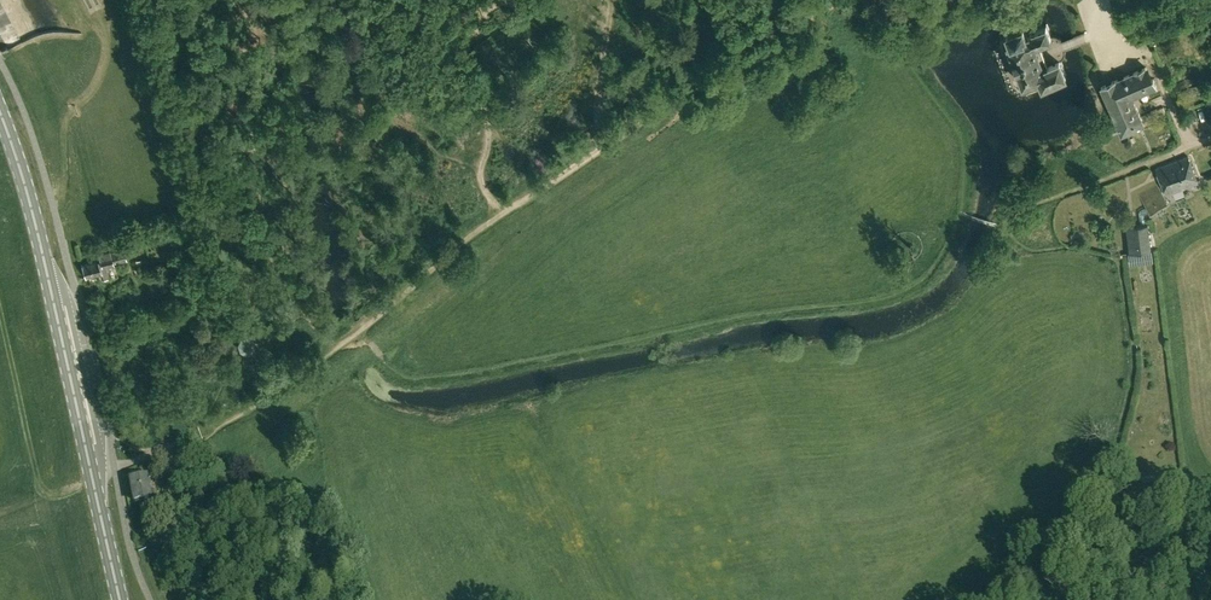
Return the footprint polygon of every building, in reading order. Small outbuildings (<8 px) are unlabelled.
[(72,0),(0,0),(0,50),(1,52),(89,32),(72,0)] [(1007,43),(1022,87),(1038,81),(1040,89),(1067,79),(1060,60),(1043,67),(1040,59),(1037,51),(1035,46),(1052,40),(1045,23),(1027,29),(1024,22),(1005,30),(1009,42),(1007,43)] [(1060,47),(1048,52),(1050,57),(1062,52),(1060,47)] [(1103,86),(1112,106),(1134,96),(1159,85),(1155,78),(1153,79),(1147,66),(1103,86)] [(1134,96),(1112,106),(1114,110),(1101,115),(1110,135),(1122,130),(1124,134),(1136,129),(1138,134),(1148,130),(1145,124),(1146,124),(1134,96)] [(1058,170),(1067,164),(1058,151),(1049,157),(1058,170)] [(1164,196),(1169,194),(1201,181),(1191,156),(1158,169),(1167,190),(1162,192),(1156,184),(1139,194),(1147,208),(1139,212),(1141,225),(1126,226),(1130,253),(1151,250),(1148,224),(1146,224),(1144,215),(1149,212),(1150,214),(1168,203),(1164,196)] [(115,263),(127,261),(124,249),(112,252),(111,250),(100,254),(102,259),(83,265),(88,278),(102,273),(104,279),(111,276),(112,278),(118,276),(115,263)] [(145,275),(140,260),(131,263),(136,278),(145,275)] [(239,339),(237,346),(240,352),(247,354),(253,351),(255,344),(252,338),(246,336),(239,339)] [(151,499),(147,478),(131,481),(135,502),(151,499)] [(202,515),(201,508),(187,511),(190,528),(204,525),(204,524),(210,523),(208,514),(202,515)]
